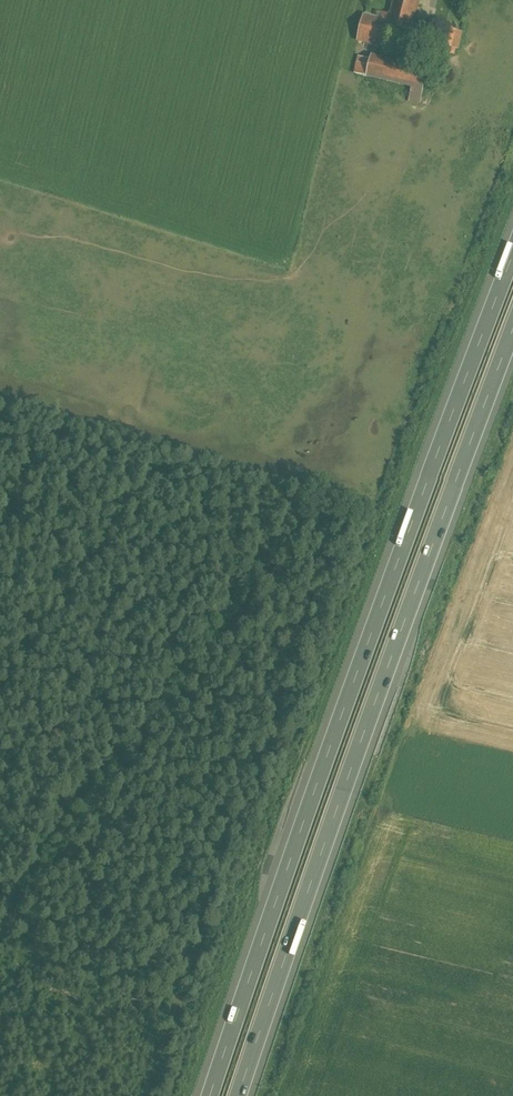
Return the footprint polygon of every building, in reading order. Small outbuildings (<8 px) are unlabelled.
[(388,27),(389,27),(410,32),(418,0),(395,0),(389,21),(388,27)] [(388,27),(389,21),(364,15),(358,41),(384,47),(389,27),(388,27)] [(447,28),(442,44),(453,47),(457,30),(447,28)] [(428,69),(372,56),(367,76),(423,89),(428,69)]
